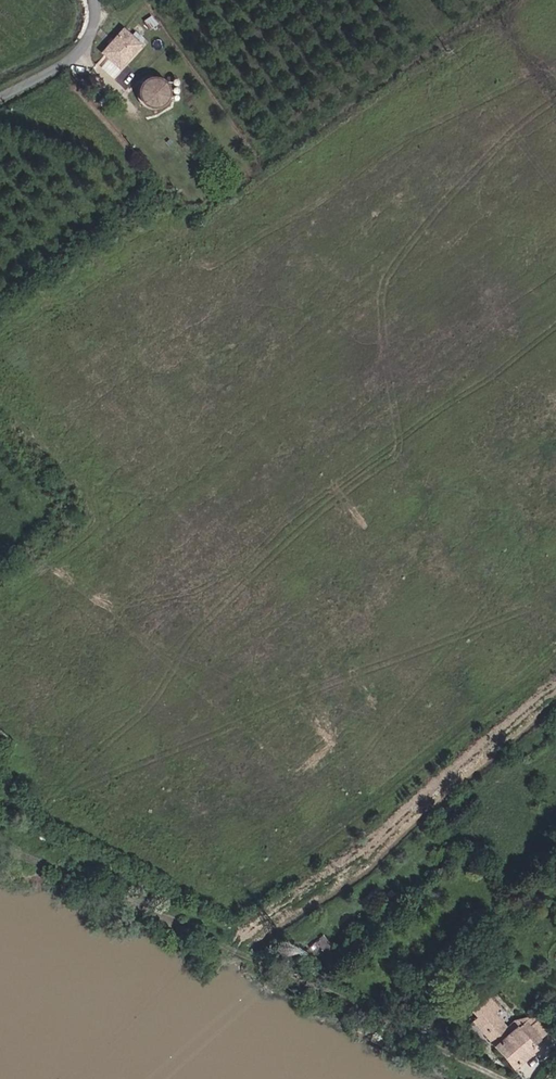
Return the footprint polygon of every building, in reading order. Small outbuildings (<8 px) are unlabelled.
[(103,55),(119,71),(142,49),(126,33),(103,55)] [(150,79),(143,83),(140,90),(139,97),(141,102),(145,106),(151,109),(158,110),(167,105),(171,100),(172,94),(170,86),(167,82),(160,78),(154,78),(150,79)] [(159,116),(157,119),(158,124),(160,128),(163,130),(168,130),(173,128),(174,123),(173,117),(168,115),(163,115),(159,116)] [(193,139),(193,142),(196,146),(200,145),(204,142),(203,138),(201,135),(198,135),(194,136),(193,139)] [(529,1047),(538,1038),(526,1025),(513,1033),(508,1027),(512,1025),(499,1010),(492,1014),(488,1008),(473,1021),(512,1067),(532,1050),(529,1047)]
